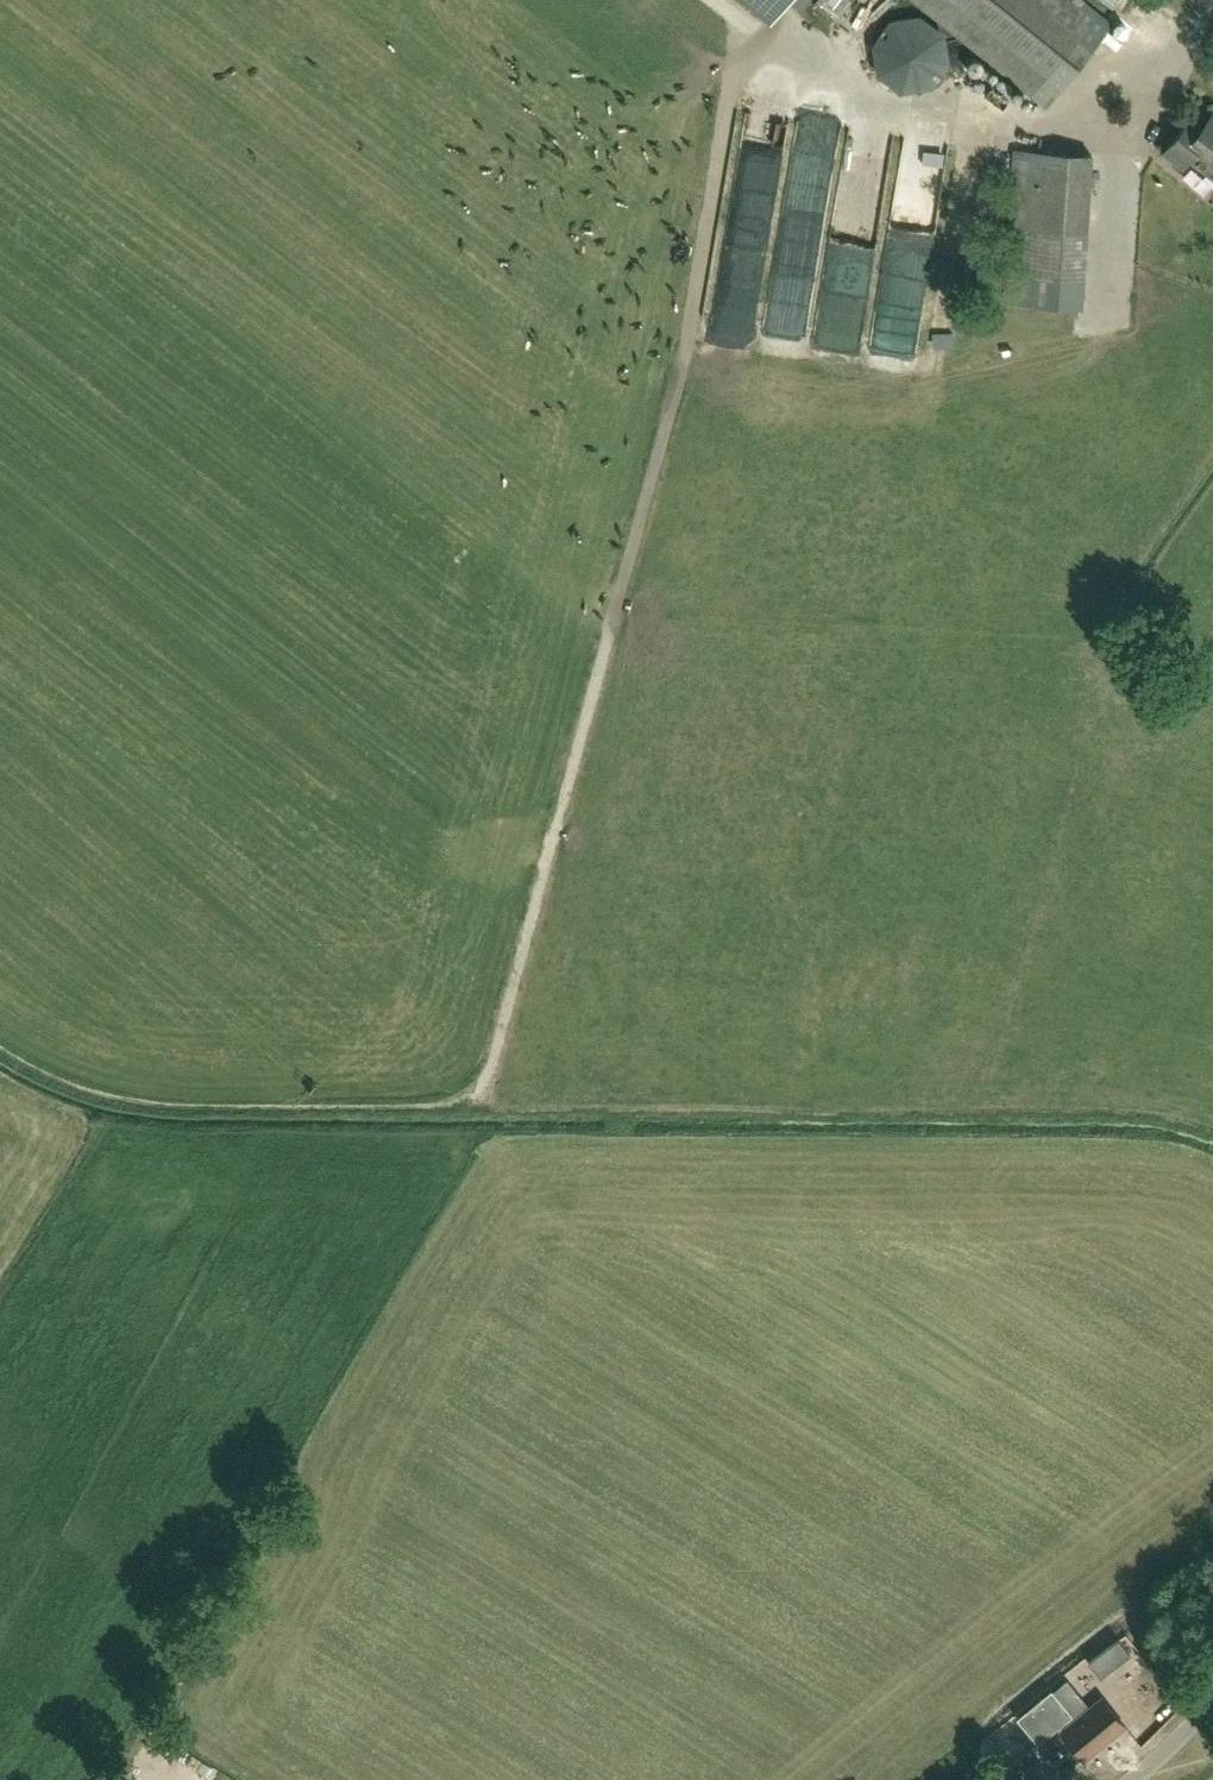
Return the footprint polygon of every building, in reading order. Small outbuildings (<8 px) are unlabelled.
[(771,20),(786,1),(799,10),(807,0),(746,0),(771,20)] [(1045,107),(1111,25),(1080,0),(1071,0),(1069,2),(1067,0),(912,0),(1045,107)] [(1212,165),(1212,117),(1211,115),(1201,128),(1190,120),(1163,153),(1182,168),(1190,159),(1207,173),(1212,165)] [(1016,304),(1092,305),(1094,150),(1018,149),(1016,304)] [(1130,1654),(1118,1640),(1090,1662),(1102,1677),(1130,1654)] [(1059,1727),(1062,1731),(1061,1732),(1083,1760),(1124,1726),(1102,1699),(1072,1723),(1068,1720),(1072,1716),(1051,1690),(1016,1719),(1037,1745),(1059,1727)]
